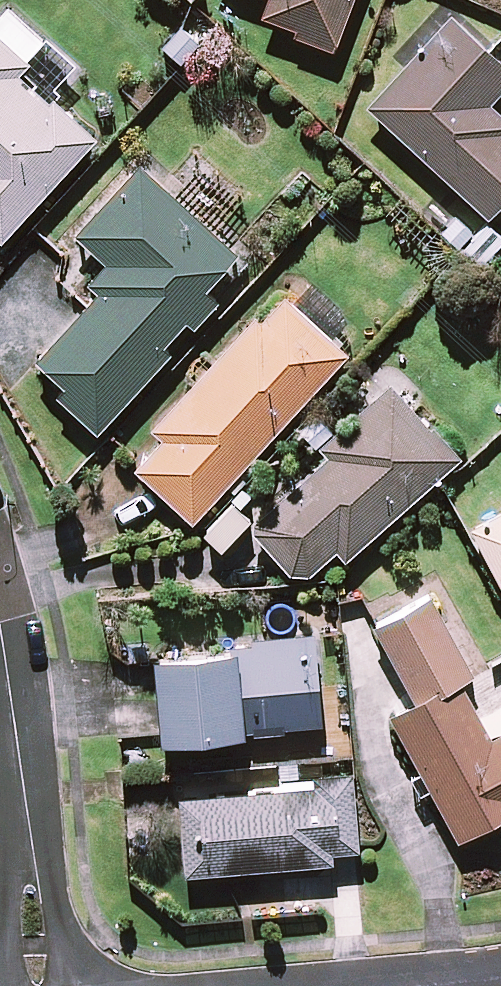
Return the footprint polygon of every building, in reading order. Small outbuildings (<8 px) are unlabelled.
[(261,22),(332,48),(350,0),(269,0),(261,22)] [(4,4),(0,9),(0,239),(93,136),(50,98),(76,69),(4,4)] [(500,119),(500,116),(486,102),(500,87),(500,63),(449,15),(366,104),(485,215),(500,198),(500,130),(495,125),(500,119)] [(186,26),(163,48),(214,100),(237,79),(186,26)] [(197,150),(163,187),(137,163),(74,231),(117,271),(36,358),(64,384),(56,393),(95,429),(217,299),(204,287),(235,253),(209,229),(243,192),(197,150)] [(345,351),(278,290),(125,459),(192,520),(345,351)] [(456,455),(389,382),(319,447),(326,455),(250,525),(300,579),(334,547),(344,558),(456,455)] [(470,527),(500,585),(500,511),(470,527)] [(429,594),(372,624),(413,701),(390,713),(455,837),(500,813),(500,730),(489,737),(458,679),(470,673),(429,594)] [(322,720),(314,635),(153,649),(161,734),(322,720)] [(358,856),(350,777),(178,794),(185,873),(358,856)]
